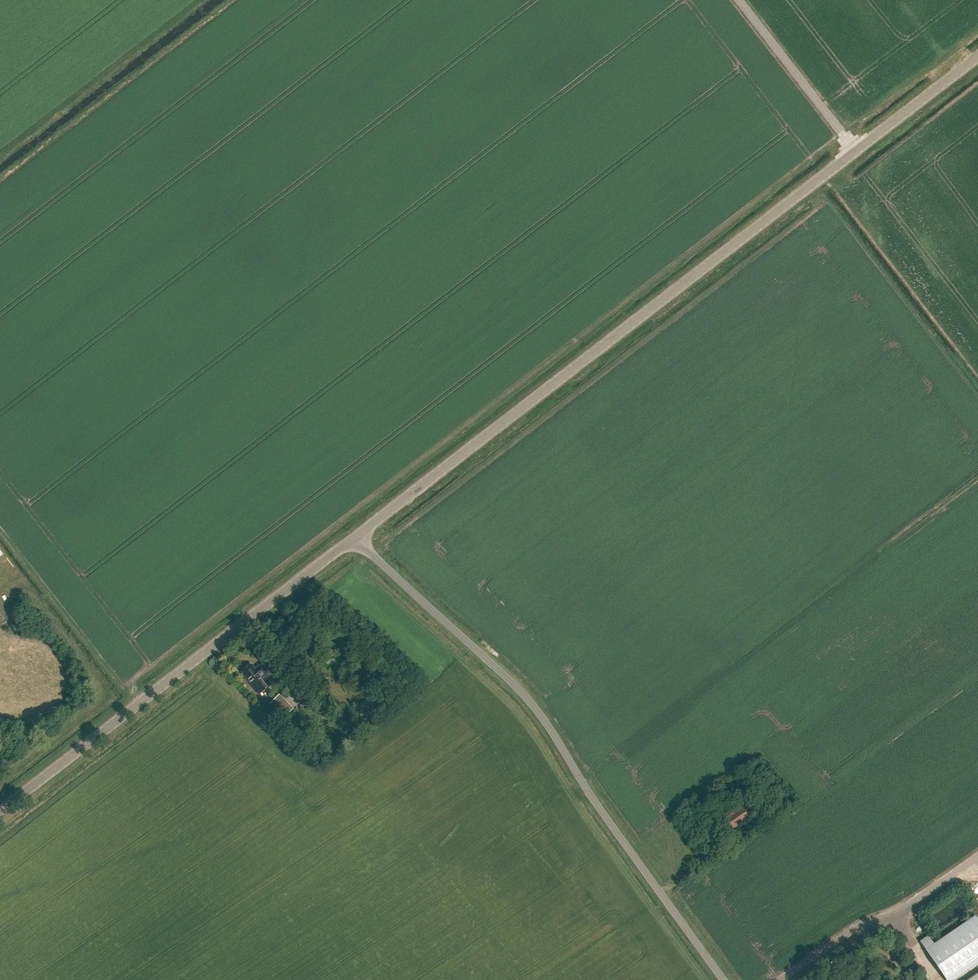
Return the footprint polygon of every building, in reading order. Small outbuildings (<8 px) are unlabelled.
[(261,693),(274,683),(274,679),(262,663),(255,669),(251,665),(242,672),(253,686),(254,685),(261,693)] [(280,695),(278,697),(270,705),(268,707),(280,719),(283,717),(290,710),(293,707),(280,695)] [(735,786),(743,796),(749,792),(741,781),(735,786)] [(753,817),(743,803),(723,818),(731,830),(740,824),(741,825),(753,817)] [(948,979),(952,979),(977,963),(977,919),(975,915),(933,943),(928,936),(921,940),(948,979)] [(965,979),(977,979),(977,971),(965,979)]
